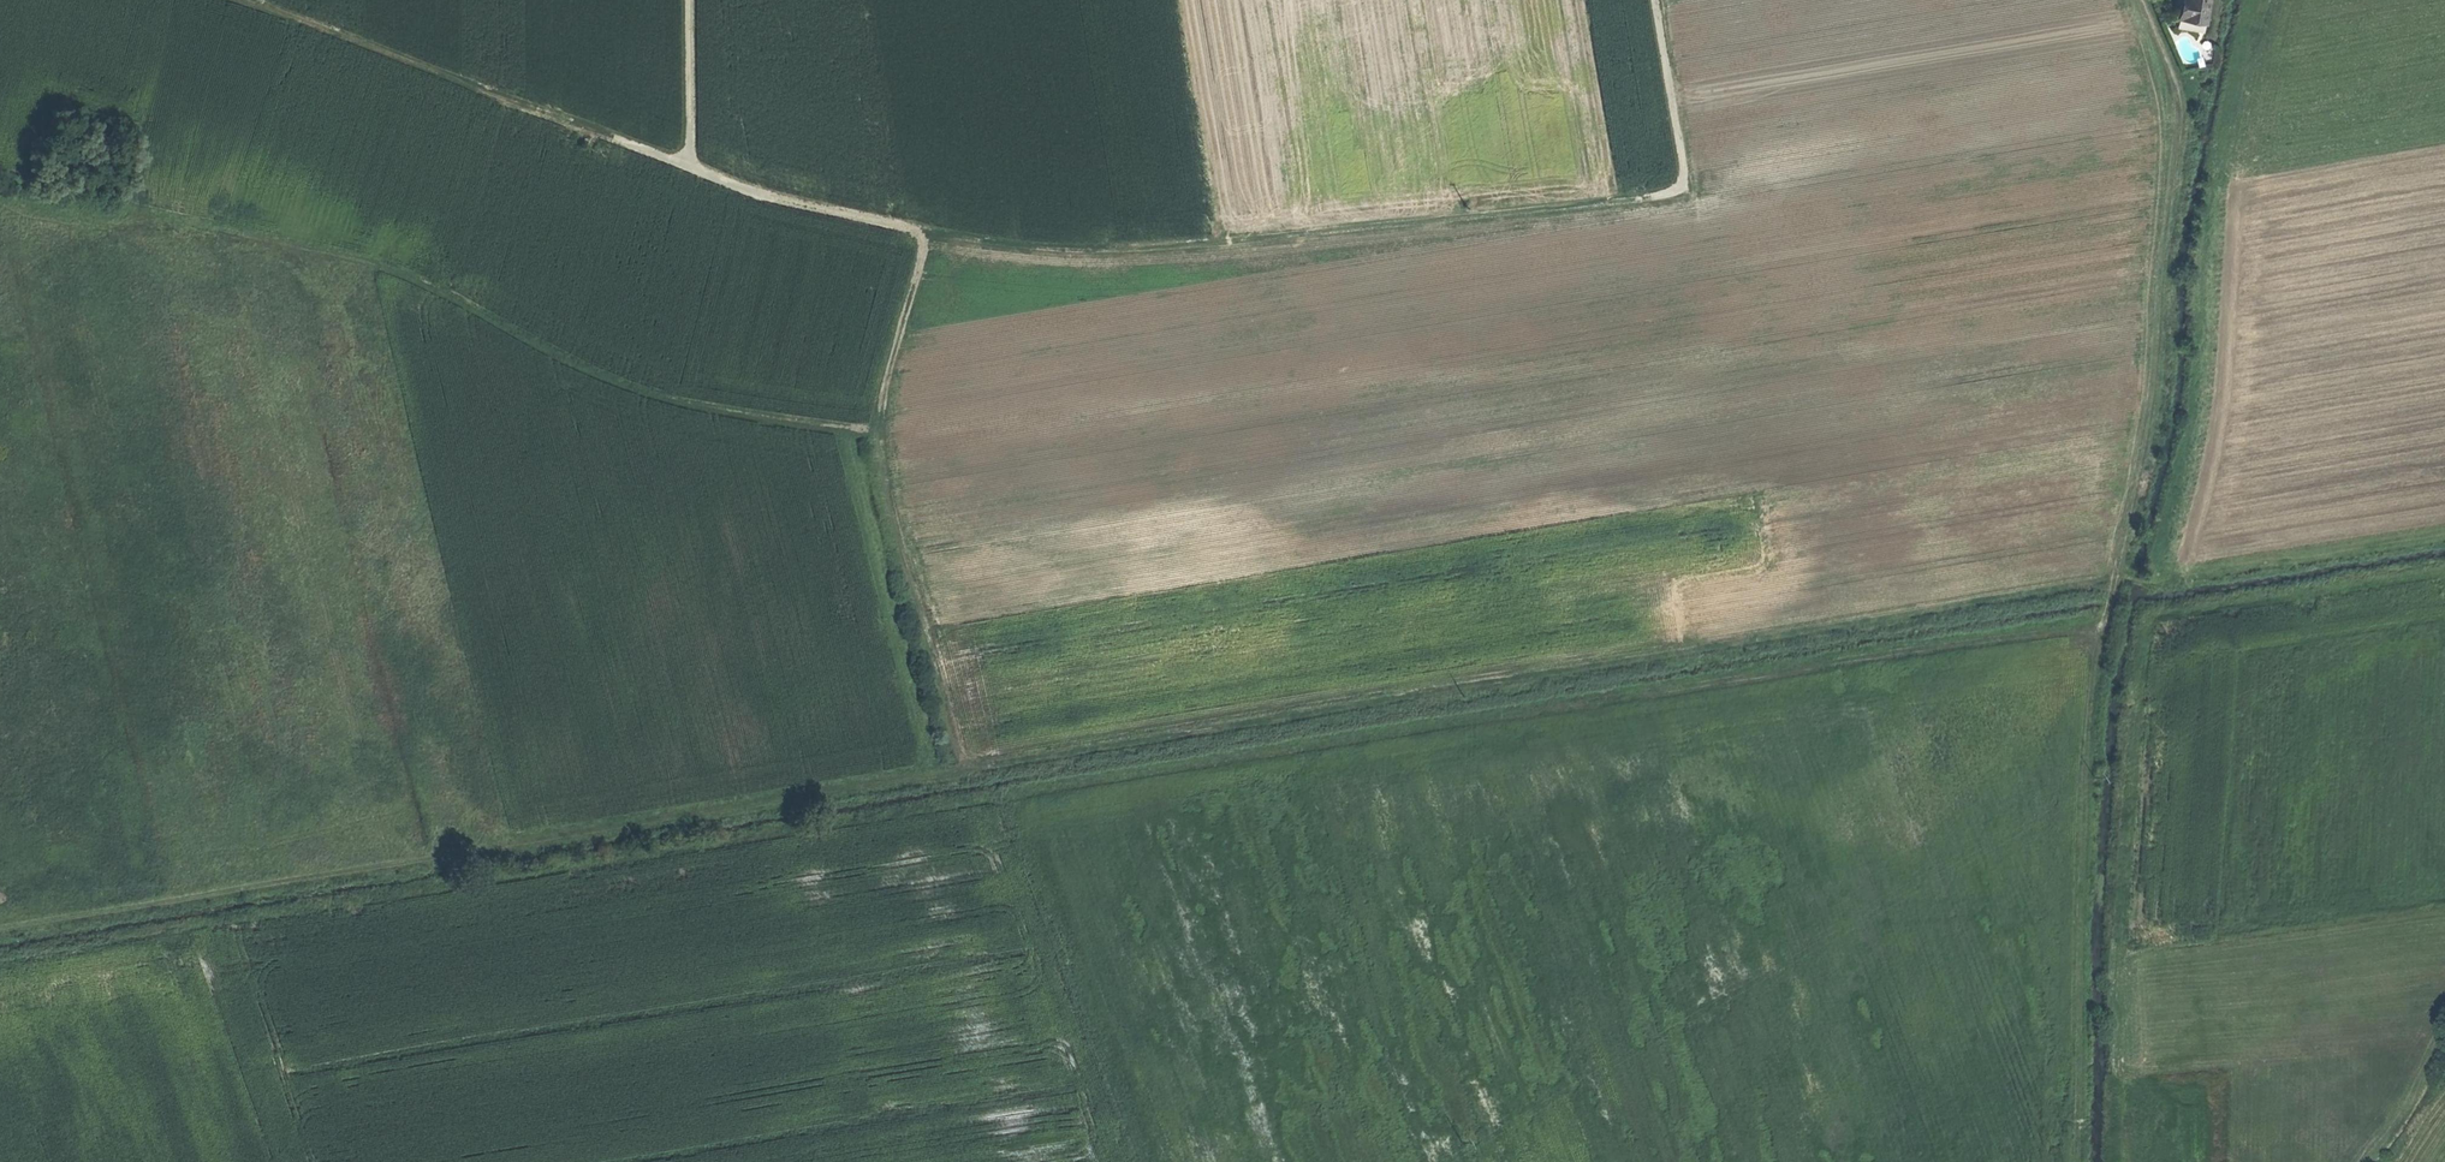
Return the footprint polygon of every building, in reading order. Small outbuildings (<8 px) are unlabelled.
[(2183,5),(2179,4),(2177,18),(2206,22),(2209,0),(2184,0),(2183,5)] [(2205,32),(2206,22),(2177,18),(2176,28),(2205,32)]
